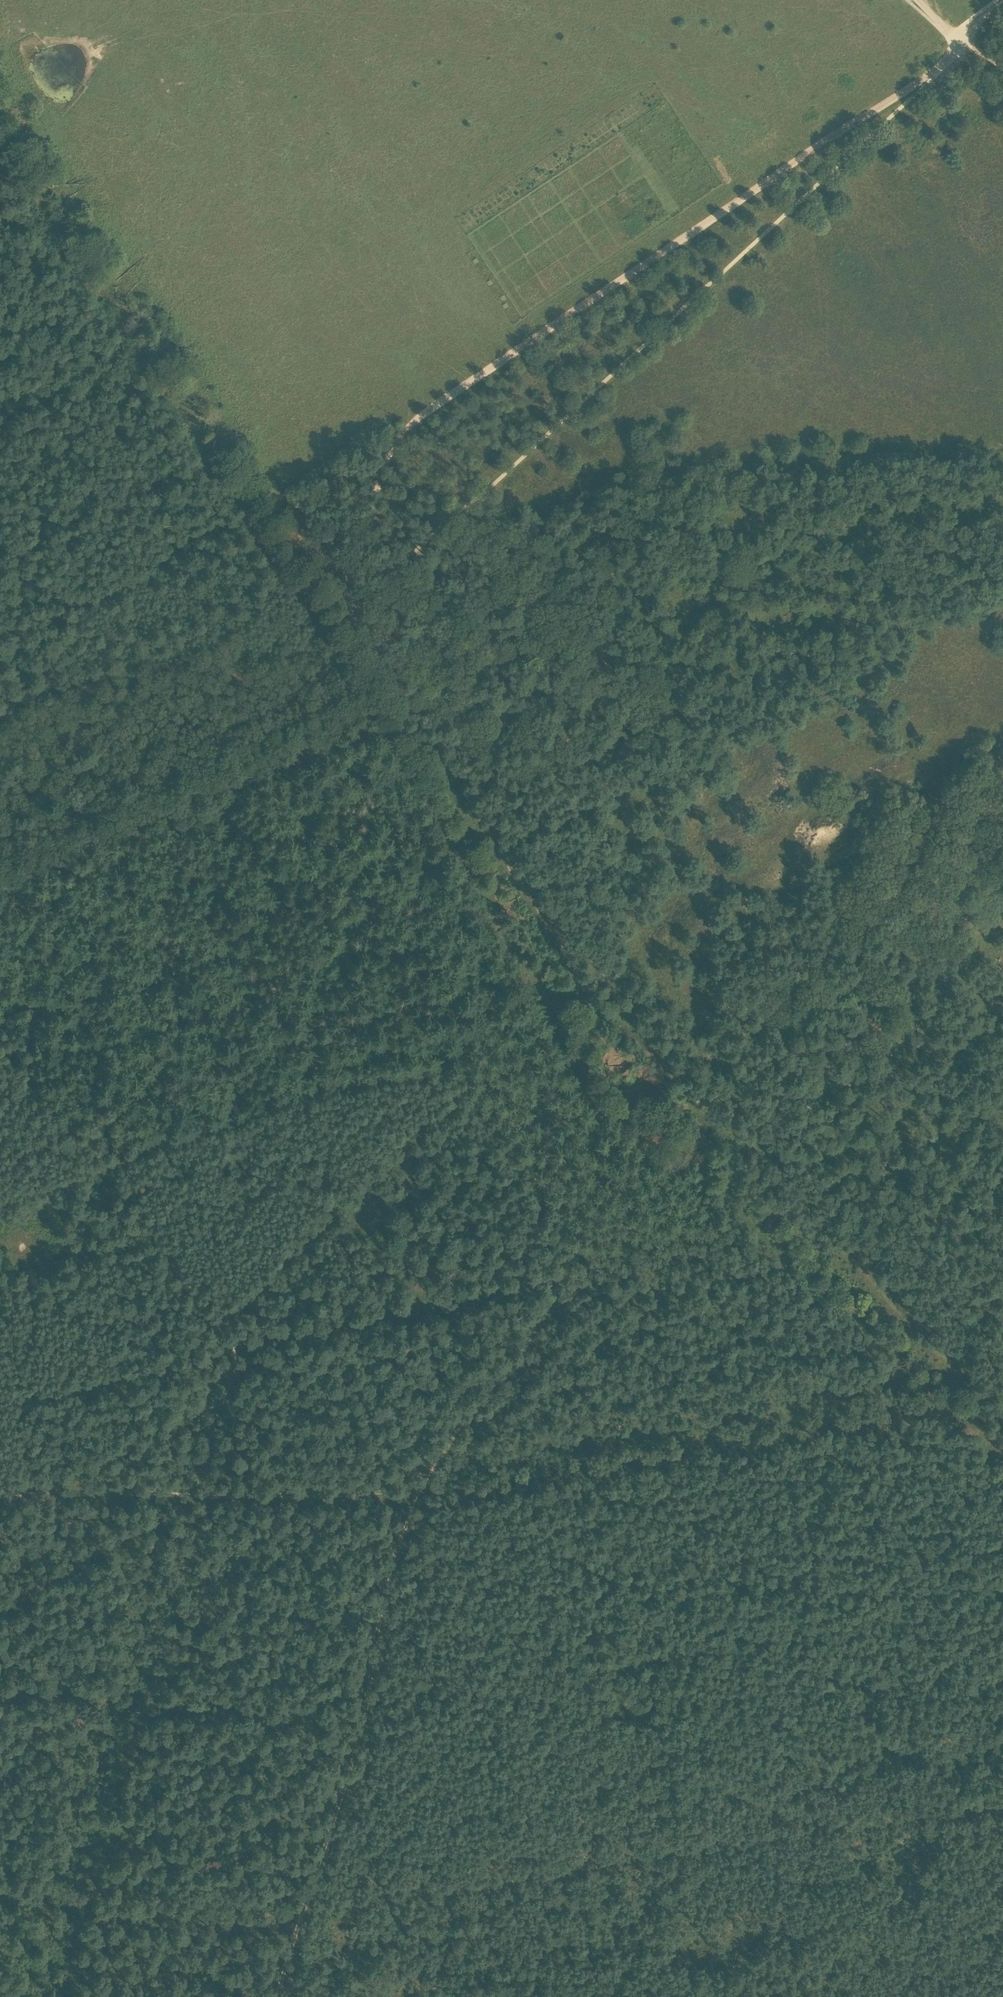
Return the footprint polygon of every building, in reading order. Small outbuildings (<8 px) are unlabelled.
[(835,831),(842,828),(840,823),(833,826),(835,831)] [(831,831),(829,826),(815,833),(817,838),(831,831)]
